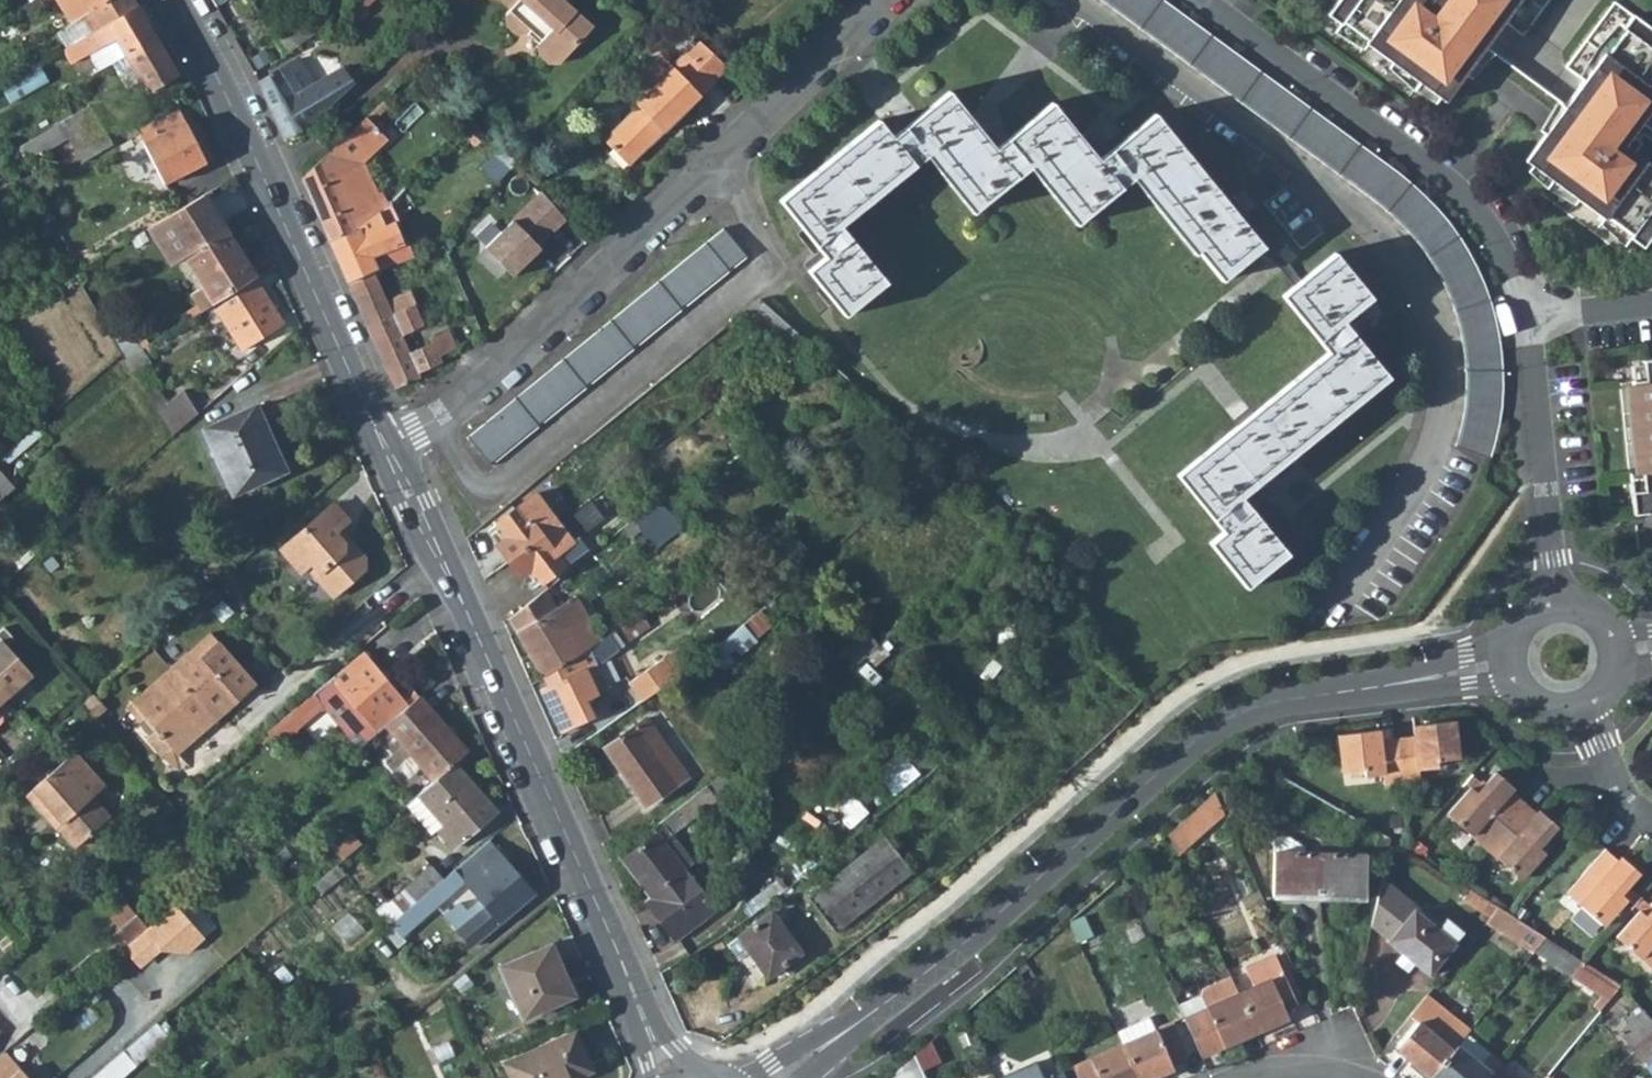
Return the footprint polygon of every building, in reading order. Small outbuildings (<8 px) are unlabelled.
[(134,0),(55,0),(70,25),(79,20),(83,26),(58,40),(64,49),(138,7),(134,0)] [(540,61),(545,65),(559,64),(592,27),(585,21),(562,0),(496,0),(501,4),(507,10),(503,15),(502,27),(512,35),(522,34),(536,47),(534,56),(540,61)] [(1448,297),(1452,308),(1456,322),(1458,333),(1461,346),(1462,357),(1464,367),(1464,381),(1463,392),(1462,403),(1461,414),(1458,426),(1456,437),(1453,448),(1488,457),(1492,444),(1494,436),(1498,423),(1500,408),(1502,396),(1502,383),(1502,366),(1499,350),(1497,337),(1494,321),(1491,308),(1488,297),(1483,285),(1477,272),(1472,261),(1464,246),(1459,236),(1448,222),(1441,214),(1428,201),(1419,191),(1408,183),(1393,171),(1161,0),(1100,0),(1376,203),(1382,207),(1389,212),(1396,218),(1406,229),(1415,238),(1421,248),(1427,258),(1433,269),(1439,279),(1444,289),(1448,297)] [(1444,103),(1464,76),(1458,72),(1471,54),(1477,58),(1519,0),(1431,0),(1429,3),(1425,0),(1337,0),(1326,15),(1340,25),(1341,23),(1367,42),(1365,44),(1444,103)] [(138,7),(64,49),(63,50),(69,62),(99,46),(109,64),(111,63),(124,55),(155,37),(138,7)] [(1643,247),(1651,235),(1651,166),(1623,145),(1650,109),(1651,111),(1651,31),(1630,15),(1621,28),(1624,30),(1605,55),(1602,53),(1556,116),(1561,120),(1548,138),(1543,134),(1524,161),(1603,218),(1605,216),(1631,235),(1629,237),(1643,247)] [(305,35),(295,20),(273,35),(283,51),(305,35)] [(696,33),(670,59),(661,52),(639,74),(648,83),(632,100),(635,103),(603,135),(626,158),(712,74),(711,73),(725,60),(704,42),(696,33)] [(176,75),(155,37),(124,55),(139,81),(131,85),(138,98),(176,75)] [(278,67),(257,80),(281,135),(328,104),(364,70),(351,50),(311,76),(305,80),(292,88),(278,67)] [(111,63),(125,89),(131,85),(139,81),(124,55),(111,63)] [(305,80),(291,58),(278,67),(292,88),(305,80)] [(10,104),(47,84),(36,65),(1,86),(10,104)] [(1224,280),(1266,248),(1161,114),(1101,158),(1057,100),(1000,144),(955,87),(897,131),(885,114),(783,193),(827,251),(809,265),(841,309),(886,276),(842,217),(931,148),(974,206),(1033,163),(1077,220),(1137,177),(1197,255),(1202,252),(1224,280)] [(460,144),(471,131),(477,137),(486,126),(477,118),(468,109),(448,132),(460,144)] [(164,184),(206,164),(180,110),(138,130),(164,184)] [(103,133),(92,112),(67,126),(63,122),(30,142),(38,156),(66,140),(73,151),(103,133)] [(353,127),(300,177),(305,188),(328,239),(375,206),(368,192),(371,191),(357,163),(373,146),(353,127)] [(73,151),(79,163),(110,145),(103,133),(73,151)] [(564,217),(539,186),(483,244),(511,272),(564,217)] [(204,195),(161,220),(149,227),(169,262),(182,254),(202,288),(189,296),(199,312),(212,304),(254,277),(217,216),(204,195)] [(408,238),(395,217),(385,202),(381,203),(378,205),(377,206),(375,206),(352,223),(328,239),(345,277),(372,267),(413,250),(408,238)] [(729,224),(464,439),(487,468),(754,254),(729,224)] [(1345,326),(1374,303),(1339,257),(1299,287),(1285,297),(1328,358),(1175,476),(1219,534),(1206,545),(1242,592),(1285,557),(1241,500),(1390,385),(1345,326)] [(372,267),(345,277),(394,385),(420,373),(417,369),(440,359),(441,357),(439,351),(457,343),(449,326),(428,334),(430,339),(409,349),(401,331),(422,322),(413,303),(416,302),(408,284),(384,295),(372,267)] [(283,325),(254,277),(212,304),(241,351),(283,325)] [(752,306),(785,349),(805,334),(764,297),(752,306)] [(131,373),(147,362),(139,350),(123,360),(131,373)] [(1632,521),(1651,521),(1651,359),(1638,361),(1641,380),(1628,380),(1639,477),(1627,478),(1632,521)] [(1628,380),(1615,382),(1627,478),(1639,477),(1628,380)] [(147,396),(152,405),(170,432),(172,435),(196,414),(182,391),(167,403),(157,388),(147,396)] [(265,445),(271,442),(255,406),(202,431),(232,495),(278,474),(265,445)] [(12,485),(0,471),(0,496),(12,485)] [(498,527),(493,530),(501,540),(495,546),(505,560),(539,535),(554,524),(532,496),(515,508),(495,522),(498,527)] [(680,528),(659,500),(636,517),(652,550),(680,528)] [(539,535),(505,560),(518,577),(525,572),(532,582),(537,579),(540,582),(562,565),(554,554),(600,517),(589,502),(541,538),(539,535)] [(344,520),(332,505),(280,550),(297,569),(303,563),(331,595),(362,567),(363,557),(337,526),(344,520)] [(540,676),(597,639),(572,597),(553,607),(542,589),(507,617),(540,676)] [(597,639),(540,676),(546,687),(538,690),(558,732),(590,717),(583,700),(603,691),(592,667),(595,666),(594,663),(650,624),(641,610),(597,639)] [(721,672),(755,644),(741,628),(707,657),(721,672)] [(209,632),(124,706),(137,721),(140,719),(166,749),(181,735),(187,742),(213,720),(208,713),(231,693),(236,699),(253,683),(209,632)] [(838,656),(849,669),(876,648),(865,634),(838,656)] [(33,674),(0,636),(0,701),(33,674)] [(623,677),(637,695),(670,670),(656,652),(623,677)] [(333,699),(341,693),(377,733),(385,726),(418,697),(411,689),(401,698),(387,683),(378,672),(363,654),(302,704),(267,734),(277,747),(304,724),(323,707),(333,699)] [(394,677),(384,667),(378,672),(387,683),(394,677)] [(231,693),(208,713),(213,720),(236,699),(231,693)] [(377,733),(341,693),(333,699),(369,740),(377,733)] [(86,694),(75,704),(87,718),(98,709),(86,694)] [(418,697),(385,726),(432,782),(454,763),(467,751),(421,695),(418,697)] [(644,806),(687,775),(645,718),(603,748),(644,806)] [(166,749),(140,719),(137,721),(133,725),(159,755),(166,749)] [(1373,732),(1331,737),(1336,775),(1358,772),(1359,778),(1377,776),(1379,788),(1397,785),(1415,783),(1413,772),(1432,769),(1431,763),(1453,760),(1448,723),(1407,728),(1409,747),(1392,749),(1375,751),(1373,732)] [(171,756),(187,742),(181,735),(166,749),(171,756)] [(71,752),(24,794),(39,812),(49,812),(58,823),(58,830),(73,847),(106,817),(89,799),(102,786),(71,752)] [(454,763),(432,782),(405,806),(431,836),(438,829),(454,848),(496,810),(454,763)] [(715,798),(737,781),(727,768),(705,785),(715,798)] [(1482,849),(1519,882),(1543,855),(1536,850),(1555,829),(1537,813),(1534,816),(1522,805),(1509,794),(1512,790),(1494,774),(1475,796),(1469,790),(1446,816),(1482,849)] [(705,785),(660,820),(670,833),(715,798),(705,785)] [(1212,790),(1164,832),(1174,853),(1222,812),(1212,790)] [(682,869),(692,862),(670,833),(660,820),(650,827),(655,834),(682,869)] [(361,844),(352,833),(334,850),(343,861),(361,844)] [(673,941),(714,909),(682,869),(655,834),(621,860),(647,896),(642,901),(673,941)] [(402,914),(412,926),(456,891),(453,886),(463,878),(485,904),(456,930),(472,949),(533,893),(487,840),(442,879),(416,902),(402,914)] [(1344,855),(1345,841),(1319,840),(1319,854),(1317,897),(1364,898),(1366,855),(1344,855)] [(832,933),(909,874),(884,841),(807,900),(832,933)] [(1605,851),(1565,895),(1602,928),(1626,901),(1620,896),(1639,875),(1621,859),(1617,863),(1605,851)] [(1272,852),(1271,895),(1317,897),(1319,854),(1272,852)] [(322,894),(345,873),(338,865),(315,886),(322,894)] [(404,888),(416,902),(442,879),(430,865),(404,888)] [(1457,933),(1440,919),(1433,929),(1410,910),(1413,906),(1377,876),(1366,927),(1383,941),(1392,949),(1384,958),(1397,968),(1405,960),(1424,975),(1457,933)] [(1485,915),(1492,906),(1464,888),(1458,898),(1485,915)] [(123,949),(149,928),(128,902),(115,915),(122,924),(111,934),(123,949)] [(203,940),(175,906),(149,928),(123,949),(136,964),(158,947),(161,951),(203,940)] [(1540,936),(1533,932),(1510,918),(1492,906),(1485,915),(1481,920),(1529,950),(1540,936)] [(1615,939),(1651,972),(1651,971),(1651,909),(1644,918),(1638,912),(1615,939)] [(796,952),(771,919),(740,943),(747,952),(765,976),(796,952)] [(1567,974),(1578,961),(1559,948),(1540,936),(1529,950),(1567,974)] [(747,952),(740,943),(729,951),(737,960),(747,952)] [(554,975),(558,973),(546,947),(491,971),(514,1025),(566,1003),(554,975)] [(1251,986),(1237,993),(1255,1031),(1287,1017),(1284,1011),(1297,1006),(1275,957),(1244,971),(1251,986)] [(1605,998),(1616,984),(1578,961),(1567,974),(1605,998)] [(1175,1002),(1182,1018),(1237,993),(1230,977),(1175,1002)] [(1221,1046),(1255,1031),(1237,993),(1182,1018),(1197,1050),(1218,1040),(1221,1046)] [(1454,1045),(1462,1034),(1465,1030),(1422,995),(1405,1017),(1416,1025),(1394,1052),(1427,1077),(1454,1045)] [(1639,1009),(1614,1032),(1644,1063),(1651,1055),(1651,1023),(1639,1009)] [(1153,1031),(1147,1019),(1116,1033),(1122,1045),(1153,1031)] [(158,1022),(93,1077),(123,1077),(170,1037),(158,1022)] [(1153,1031),(1122,1045),(1136,1077),(1148,1077),(1171,1068),(1168,1063),(1186,1055),(1171,1023),(1153,1031)] [(1494,1066),(1497,1062),(1462,1034),(1454,1045),(1489,1073),(1494,1066)] [(589,1076),(572,1037),(502,1067),(507,1077),(586,1077),(589,1076)] [(931,1039),(914,1054),(925,1077),(947,1077),(931,1039)] [(1197,1050),(1200,1056),(1221,1046),(1218,1040),(1197,1050)] [(1077,1077),(1136,1077),(1122,1045),(1072,1067),(1077,1077)] [(1489,1073),(1454,1045),(1427,1077),(1485,1077),(1489,1073)] [(7,1050),(0,1056),(0,1077),(29,1077),(7,1050)] [(914,1054),(897,1070),(901,1077),(925,1077),(914,1054)] [(1485,1077),(1486,1077),(1509,1077),(1494,1066),(1489,1073),(1485,1077)] [(1037,1068),(1014,1077),(1042,1077),(1037,1068)]
